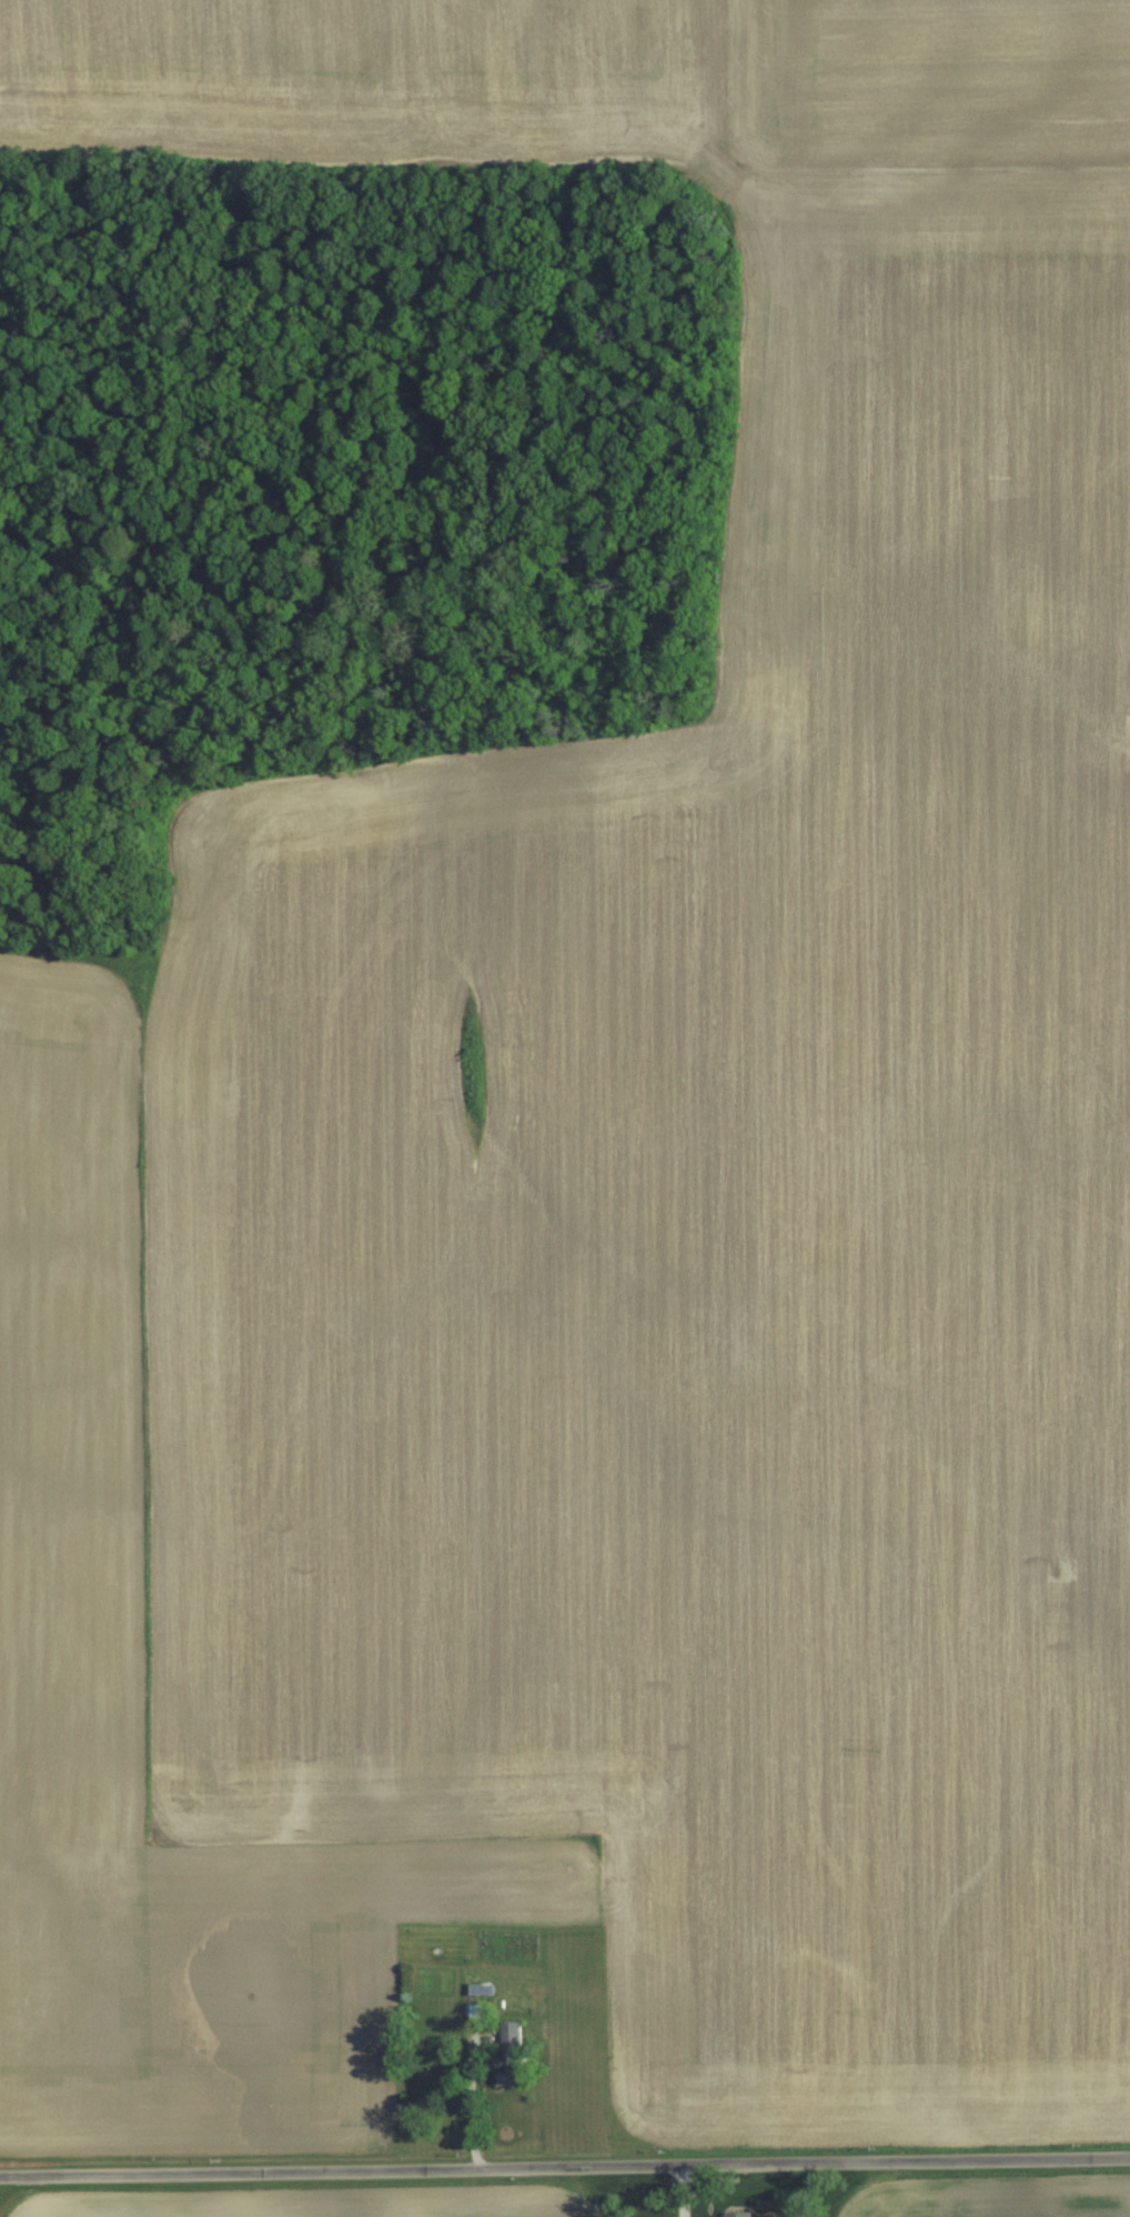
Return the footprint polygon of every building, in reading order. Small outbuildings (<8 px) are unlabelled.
[(503,2082),(525,2082),(525,2022),(503,2022),(503,2082)]
